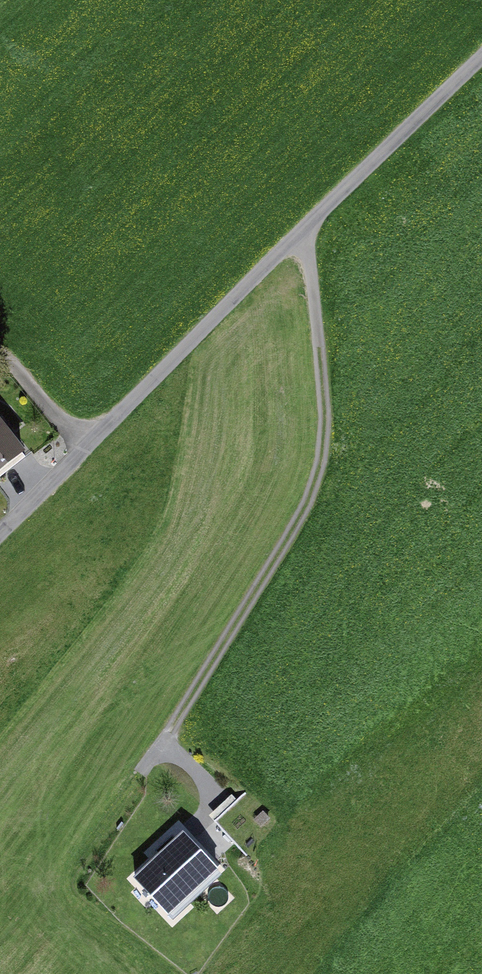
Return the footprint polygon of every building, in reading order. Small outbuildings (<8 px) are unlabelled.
[(20,447),(0,421),(0,462),(20,447)] [(184,833),(139,875),(169,907),(214,865),(184,833)]
